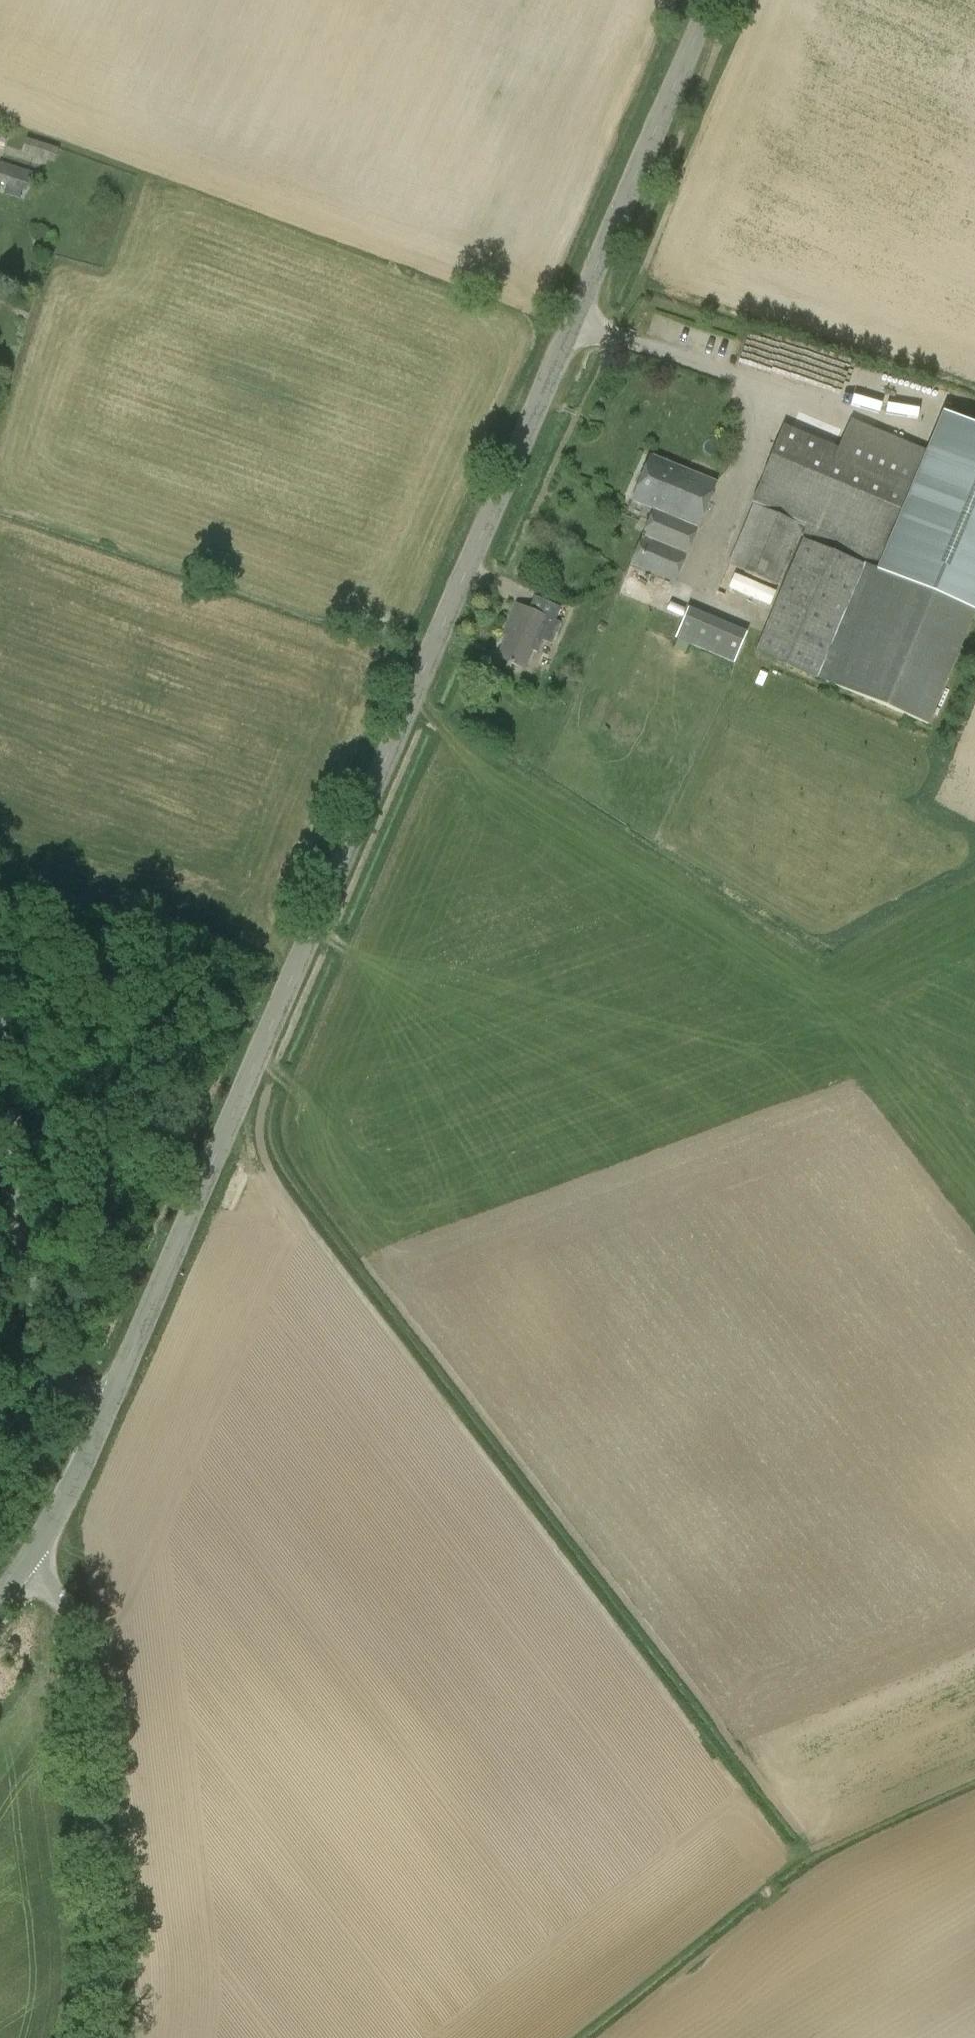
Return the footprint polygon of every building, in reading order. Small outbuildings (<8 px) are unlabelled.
[(22,152),(54,163),(59,149),(26,138),(22,152)] [(39,171),(4,160),(0,170),(0,180),(32,191),(39,171)] [(974,616),(974,426),(941,412),(913,480),(783,426),(750,505),(752,506),(727,565),(780,585),(803,529),(804,529),(801,537),(803,538),(754,655),(929,728),(974,616)] [(716,484),(650,456),(632,500),(654,510),(631,565),(674,583),(716,484)] [(507,636),(501,650),(498,658),(524,670),(527,662),(532,650),(537,653),(542,640),(551,644),(560,623),(555,621),(561,608),(534,597),(526,618),(513,612),(504,635),(507,636)] [(675,638),(734,663),(747,631),(688,607),(675,638)]
